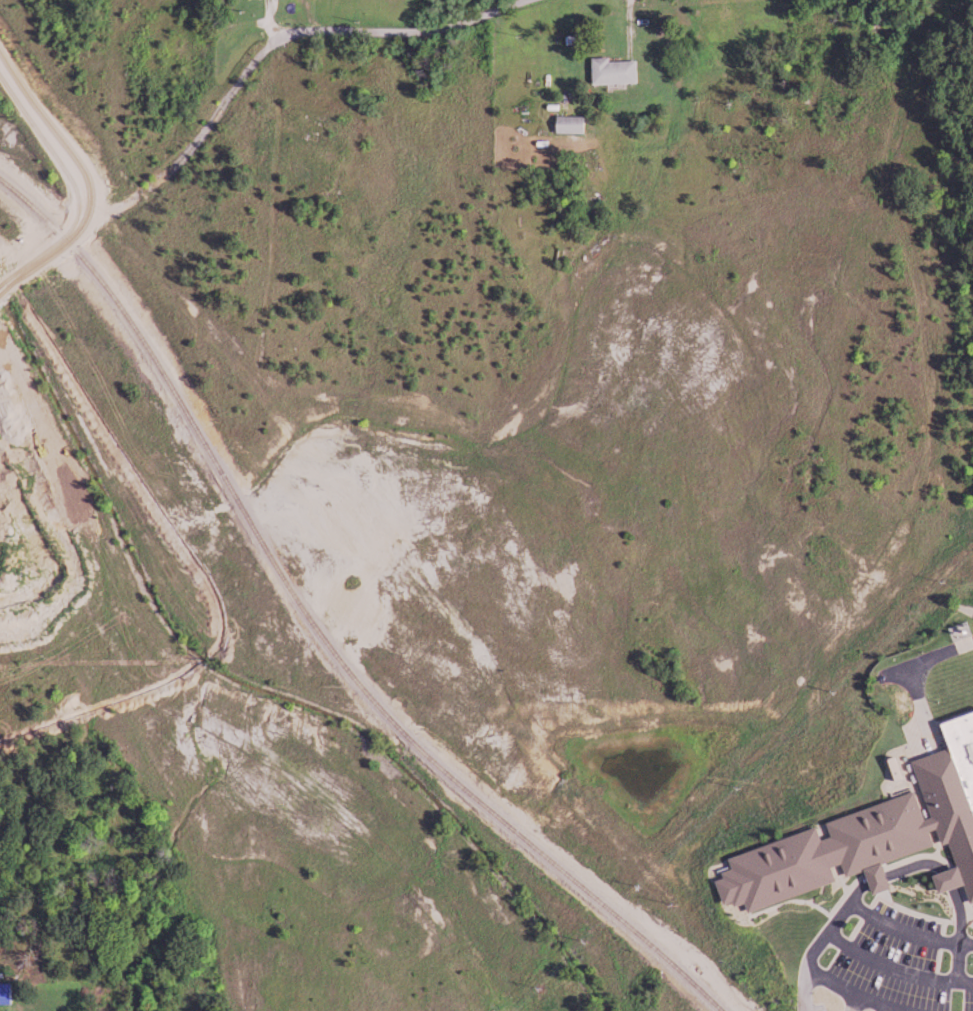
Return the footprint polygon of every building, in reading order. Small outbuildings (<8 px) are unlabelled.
[(945,720),(953,747),(917,757),(920,796),(733,852),(727,895),(753,908),(842,882),(837,865),(847,862),(851,874),(871,868),(879,892),(897,887),(889,860),(934,847),(937,824),(963,865),(939,872),(942,885),(972,889),(972,712),(945,720)]
